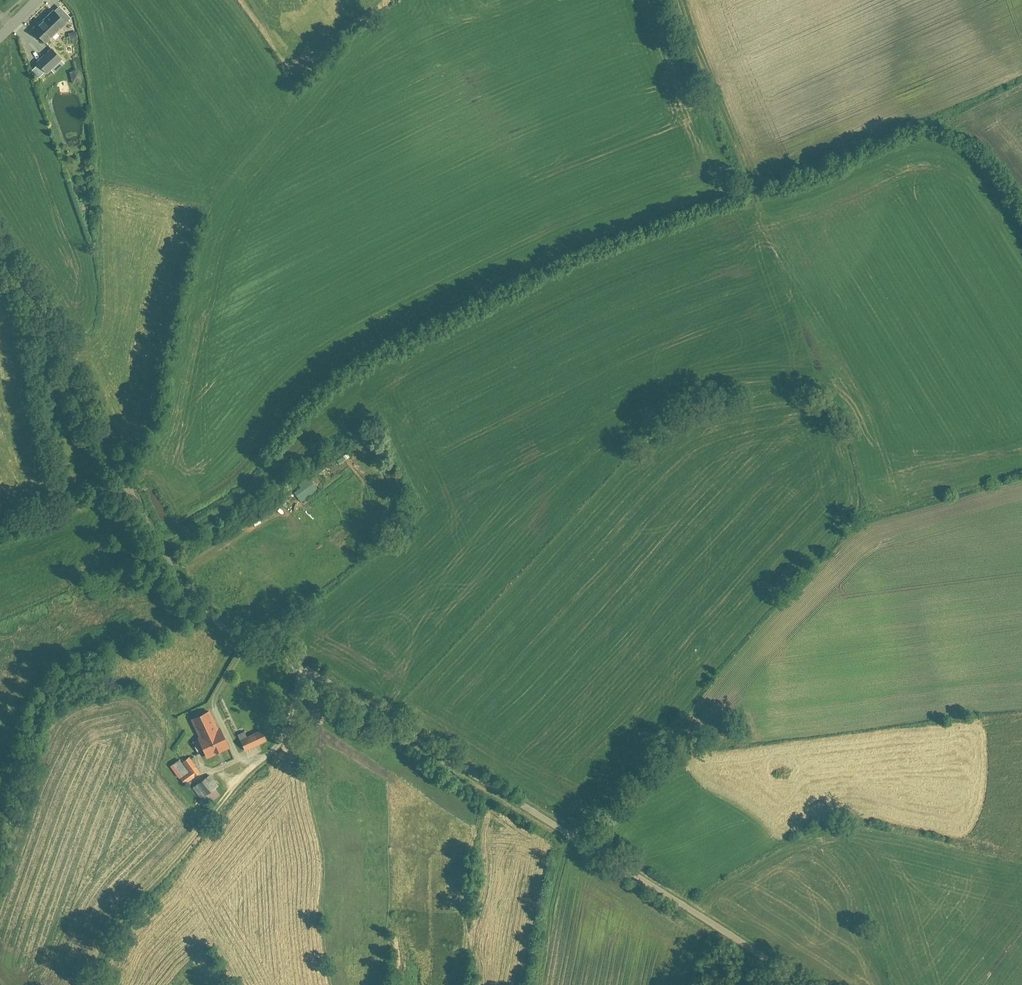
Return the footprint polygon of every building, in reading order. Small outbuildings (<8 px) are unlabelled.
[(35,31),(49,45),(74,21),(61,7),(35,31)] [(36,67),(47,77),(61,61),(51,51),(36,67)] [(213,710),(191,719),(208,759),(230,749),(213,710)] [(242,739),(246,750),(266,743),(262,732),(242,739)] [(182,761),(190,771),(180,779),(184,786),(202,773),(189,756),(182,761)] [(211,772),(191,789),(201,800),(221,783),(211,772)]
